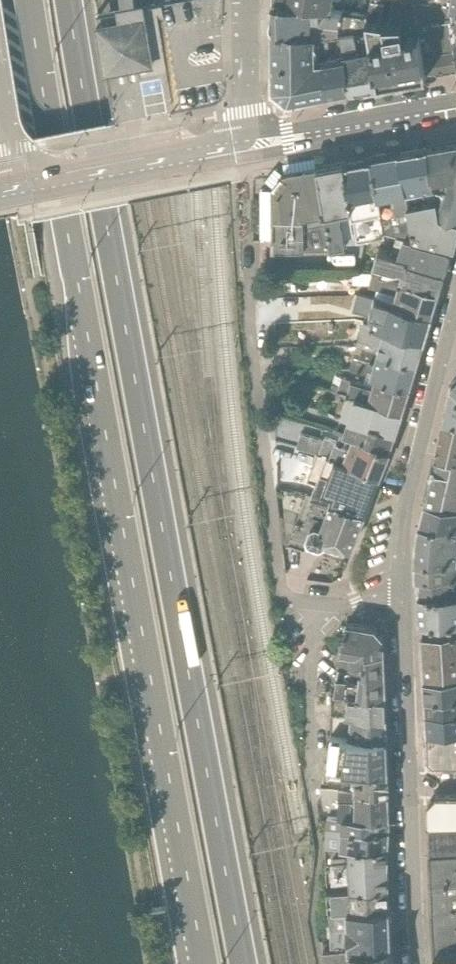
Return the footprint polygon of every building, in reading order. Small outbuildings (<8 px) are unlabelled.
[(270,2),(272,3),(298,7),(298,8),(319,11),(331,13),(334,0),(270,0),(270,2)] [(447,11),(451,12),(455,13),(455,0),(449,0),(448,10),(447,11)] [(118,18),(97,22),(105,72),(154,64),(146,13),(144,6),(144,1),(134,3),(131,4),(126,5),(121,6),(116,7),(118,18)] [(298,7),(272,3),(272,31),(311,35),(312,19),(318,20),(319,11),(298,8),(298,7)] [(453,39),(451,12),(447,11),(448,10),(425,6),(435,56),(454,53),(453,43),(453,39)] [(377,86),(424,78),(422,68),(425,68),(422,58),(418,35),(402,38),(400,24),(382,24),(385,41),(369,44),(370,51),(374,76),(376,76),(377,86)] [(311,35),(272,31),(273,88),(288,101),(312,97),(315,61),(315,36),(311,35)] [(374,76),(370,51),(345,55),(345,58),(348,91),(377,86),(376,76),(374,76)] [(422,58),(425,68),(422,68),(424,78),(455,73),(455,65),(454,53),(435,56),(422,58)] [(348,91),(345,58),(323,62),(315,61),(312,97),(348,91)] [(426,152),(432,180),(447,178),(448,180),(455,179),(455,147),(426,152)] [(426,152),(397,157),(400,175),(403,175),(406,194),(404,195),(404,197),(433,191),(432,180),(426,152)] [(397,157),(370,161),(375,196),(376,200),(404,195),(406,194),(403,175),(400,175),(397,157)] [(351,210),(355,246),(385,241),(376,200),(375,196),(370,161),(343,165),(350,200),(351,210)] [(316,170),(329,253),(355,246),(351,210),(350,200),(343,165),(316,170)] [(271,186),(272,253),(329,253),(316,170),(299,173),(282,176),(274,186),(271,186)] [(448,180),(437,213),(438,221),(455,226),(455,224),(455,179),(448,180)] [(405,210),(411,243),(449,254),(455,233),(455,226),(438,221),(437,213),(435,204),(405,210)] [(403,264),(443,276),(449,254),(411,243),(402,240),(396,257),(404,260),(403,264)] [(396,257),(376,252),(372,268),(400,276),(398,285),(413,291),(414,289),(436,295),(443,276),(403,264),(404,260),(396,257)] [(400,276),(372,268),(367,290),(394,298),(392,307),(430,318),(436,295),(414,289),(413,291),(398,285),(400,276)] [(370,330),(383,333),(422,344),(430,318),(392,307),(374,302),(369,314),(374,316),(372,324),(370,330)] [(364,322),(358,341),(379,346),(376,358),(414,369),(422,344),(383,333),(370,330),(372,324),(364,322)] [(369,380),(374,382),(408,392),(414,369),(376,358),(369,380)] [(374,382),(368,402),(379,406),(379,409),(400,414),(408,392),(374,382)] [(443,423),(455,426),(455,382),(450,389),(443,423)] [(368,402),(354,398),(346,423),(393,436),(400,414),(379,409),(379,406),(368,402)] [(393,436),(346,423),(343,436),(351,440),(355,442),(357,440),(388,452),(393,436)] [(455,464),(455,426),(443,423),(434,462),(455,464)] [(302,433),(298,447),(321,454),(325,439),(302,433)] [(334,444),(329,457),(342,462),(341,464),(377,479),(388,452),(357,440),(355,442),(351,440),(350,443),(347,449),(334,444)] [(318,475),(309,499),(328,504),(362,518),(377,479),(341,464),(342,462),(329,457),(321,476),(318,475)] [(455,511),(455,464),(434,462),(424,505),(455,511)] [(318,550),(324,548),(325,544),(350,552),(362,518),(328,504),(319,529),(314,527),(309,530),(305,542),(309,547),(318,550)] [(418,527),(455,532),(455,511),(424,505),(418,527)] [(414,566),(455,566),(455,532),(418,527),(414,566)] [(415,581),(454,582),(455,582),(455,566),(414,566),(415,581)] [(415,581),(417,597),(453,598),(454,582),(415,581)] [(419,627),(455,627),(455,599),(453,598),(417,597),(419,627)] [(372,632),(346,626),(340,654),(363,658),(360,675),(358,674),(355,698),(384,701),(382,641),(372,632)] [(422,685),(455,683),(455,639),(420,641),(422,685)] [(424,705),(455,704),(455,683),(422,685),(424,705)] [(347,697),(345,719),(350,719),(385,724),(384,701),(355,698),(347,697)] [(425,719),(455,719),(455,704),(424,705),(425,719)] [(350,719),(347,738),(386,743),(385,724),(350,719)] [(426,739),(455,738),(455,719),(425,719),(426,739)] [(347,738),(342,770),(353,772),(357,770),(387,776),(386,743),(347,738)] [(455,771),(455,738),(426,739),(427,766),(432,770),(455,771)] [(354,795),(387,797),(387,776),(357,770),(353,772),(351,787),(354,787),(354,795)] [(354,795),(353,822),(387,823),(387,797),(354,795)] [(427,830),(455,830),(455,802),(436,801),(426,811),(427,830)] [(353,822),(341,821),(340,851),(347,851),(347,849),(387,850),(387,823),(353,822)] [(428,858),(455,858),(455,830),(427,830),(428,858)] [(348,871),(387,871),(387,850),(347,849),(347,851),(348,871)] [(368,891),(387,891),(387,871),(348,871),(348,891),(368,889),(368,891)] [(430,917),(455,914),(455,886),(429,889),(430,917)] [(348,891),(349,911),(388,910),(387,891),(368,891),(368,889),(348,891)] [(345,911),(346,930),(389,928),(388,910),(349,911),(345,911)] [(432,957),(455,954),(455,914),(430,917),(432,957)] [(346,930),(347,949),(349,949),(390,947),(389,928),(346,930)] [(350,963),(392,963),(390,947),(349,949),(350,963)] [(433,963),(455,963),(455,954),(432,957),(433,963)]
